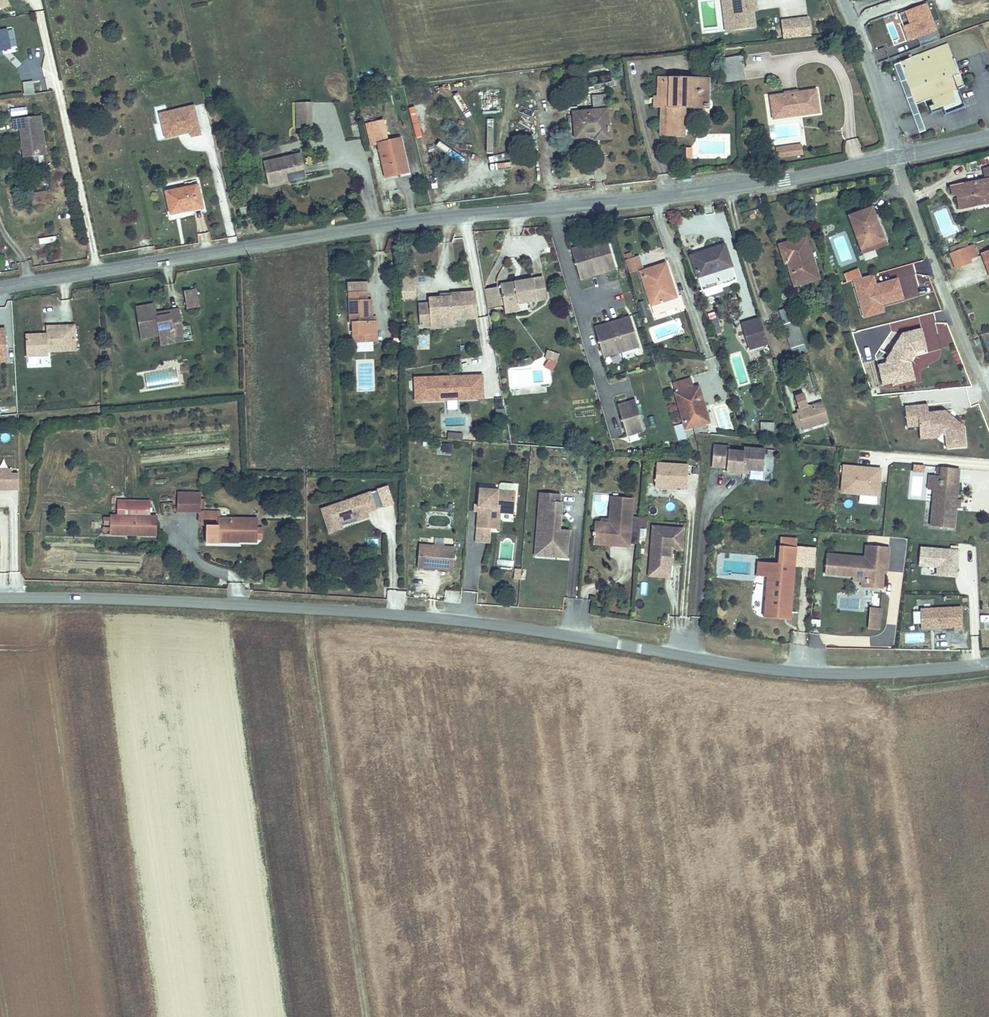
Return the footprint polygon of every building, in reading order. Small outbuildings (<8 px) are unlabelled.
[(734,34),(754,32),(753,10),(752,3),(756,3),(756,0),(732,0),(734,34)] [(904,2),(891,7),(895,16),(900,14),(903,20),(902,20),(904,24),(899,26),(906,44),(932,34),(921,5),(907,10),(904,2)] [(900,14),(895,16),(899,26),(904,24),(902,20),(903,20),(900,14)] [(811,35),(809,17),(782,21),(784,38),(811,35)] [(9,30),(0,32),(0,53),(6,51),(14,50),(9,30)] [(943,48),(895,65),(908,107),(923,102),(928,115),(942,111),(947,101),(945,95),(956,90),(943,48)] [(740,57),(720,59),(723,84),(742,82),(740,57)] [(650,89),(649,98),(654,98),(654,106),(653,135),(677,135),(677,109),(704,109),(703,102),(698,102),(698,89),(692,89),(692,80),(655,80),(655,88),(650,89)] [(704,80),(692,80),(692,89),(698,89),(698,102),(703,102),(704,80)] [(40,94),(38,82),(28,83),(30,95),(40,94)] [(815,90),(768,95),(770,114),(787,113),(787,116),(817,113),(815,90)] [(189,102),(187,95),(175,98),(177,105),(189,102)] [(591,133),(591,138),(603,136),(597,97),(583,99),(584,108),(563,112),(568,137),(591,133)] [(654,98),(649,98),(644,98),(644,106),(654,106),(654,98)] [(158,114),(165,142),(200,133),(194,105),(158,114)] [(10,116),(27,115),(26,107),(9,108),(10,116)] [(314,133),(313,108),(298,109),(299,134),(314,133)] [(926,113),(901,119),(905,135),(930,129),(926,113)] [(49,114),(20,118),(21,130),(28,130),(32,159),(54,156),(49,114)] [(386,125),(369,129),(375,151),(381,150),(390,185),(406,181),(405,176),(411,175),(403,145),(393,148),(386,125)] [(795,144),(773,145),(774,154),(796,152),(795,144)] [(978,162),(980,171),(944,178),(946,190),(951,189),(954,204),(975,200),(974,196),(988,193),(988,191),(988,190),(988,158),(978,162)] [(276,170),(270,175),(274,190),(309,181),(303,159),(282,164),(284,168),(276,170)] [(268,168),(270,175),(276,170),(284,168),(282,164),(268,168)] [(31,185),(32,193),(50,192),(49,183),(31,185)] [(183,194),(162,200),(169,224),(189,219),(188,215),(202,211),(195,186),(181,189),(183,194)] [(868,202),(846,209),(856,241),(878,235),(868,202)] [(933,213),(943,237),(955,233),(945,209),(933,213)] [(796,234),(775,241),(780,259),(783,258),(789,279),(799,276),(801,280),(810,277),(808,268),(813,267),(810,255),(804,257),(796,234)] [(605,236),(569,245),(578,277),(614,268),(605,236)] [(705,249),(690,254),(696,273),(714,268),(718,279),(734,273),(722,240),(704,246),(705,249)] [(973,244),(948,252),(953,268),(978,261),(973,244)] [(988,267),(988,246),(980,249),(986,267),(988,267)] [(638,261),(635,248),(621,251),(625,265),(638,261)] [(665,255),(636,265),(651,309),(679,300),(665,255)] [(542,272),(530,274),(535,297),(547,294),(542,272)] [(498,281),(502,303),(516,300),(535,297),(530,274),(498,281)] [(414,276),(400,276),(401,301),(415,300),(414,276)] [(183,291),(187,309),(199,307),(195,289),(183,291)] [(356,321),(357,331),(379,331),(379,318),(375,318),(374,296),(370,296),(370,289),(351,290),(352,321),(356,321)] [(422,329),(436,327),(434,319),(452,317),(477,314),(474,291),(453,293),(454,299),(438,301),(429,302),(430,307),(420,308),(422,329)] [(516,300),(502,303),(504,310),(518,307),(516,300)] [(638,304),(642,316),(647,314),(643,302),(638,304)] [(159,336),(160,339),(173,338),(185,336),(181,309),(164,311),(164,316),(156,317),(155,305),(137,308),(141,339),(159,336)] [(797,334),(791,316),(789,310),(777,314),(784,338),(797,334)] [(934,314),(920,314),(921,327),(934,326),(934,314)] [(627,316),(590,325),(599,357),(635,347),(627,316)] [(749,347),(767,341),(759,316),(740,322),(749,347)] [(434,319),(436,327),(436,331),(454,329),(452,317),(434,319)] [(77,323),(50,324),(50,331),(30,332),(32,355),(50,353),(50,349),(78,348),(77,323)] [(379,331),(357,331),(357,341),(380,340),(379,331)] [(883,386),(881,375),(889,363),(888,362),(892,356),(896,355),(907,352),(902,331),(882,336),(867,361),(868,365),(858,368),(863,388),(872,385),(873,388),(883,386)] [(173,338),(160,339),(161,348),(175,346),(173,338)] [(545,350),(544,358),(554,360),(555,352),(545,350)] [(895,383),(891,365),(896,356),(896,355),(892,356),(888,362),(889,363),(881,375),(883,386),(895,383)] [(686,370),(665,376),(679,423),(699,417),(695,401),(701,399),(696,379),(688,381),(686,370)] [(460,406),(459,383),(402,385),(403,407),(460,406)] [(470,405),(469,383),(459,383),(460,406),(470,405)] [(795,424),(822,416),(815,393),(800,398),(797,387),(788,389),(792,401),(788,402),(795,424)] [(967,387),(900,392),(901,406),(945,402),(946,409),(969,408),(967,387)] [(629,400),(611,404),(619,436),(637,432),(629,400)] [(728,406),(718,407),(720,430),(730,429),(728,406)] [(907,406),(885,408),(887,429),(899,428),(898,425),(908,424),(909,434),(919,433),(925,438),(926,450),(945,449),(943,427),(934,420),(931,423),(925,418),(925,416),(924,412),(908,414),(907,406)] [(757,417),(757,426),(770,427),(770,418),(757,417)] [(674,426),(677,442),(686,441),(682,424),(674,426)] [(908,424),(898,425),(899,428),(900,441),(910,440),(909,434),(908,424)] [(441,443),(441,453),(452,453),(452,443),(441,443)] [(727,445),(711,444),(710,466),(725,466),(725,471),(741,472),(741,471),(741,467),(746,467),(762,468),(763,447),(742,446),(742,450),(727,449),(727,445)] [(953,495),(956,464),(938,462),(937,471),(936,480),(931,479),(930,494),(927,521),(950,523),(952,503),(953,495)] [(816,476),(814,464),(803,466),(804,477),(816,476)] [(841,465),(839,494),(859,495),(858,503),(879,504),(880,466),(841,465)] [(671,495),(672,472),(640,470),(639,493),(671,495)] [(936,480),(937,471),(925,470),(923,493),(930,494),(931,479),(936,480)] [(12,480),(5,480),(5,476),(0,476),(0,496),(12,496),(12,480)] [(177,491),(176,513),(201,513),(201,492),(177,491)] [(511,495),(475,492),(473,508),(473,516),(472,531),(487,532),(491,533),(492,512),(497,513),(497,511),(510,512),(511,495)] [(375,511),(369,494),(361,497),(367,514),(375,511)] [(542,494),(535,494),(530,550),(551,551),(551,559),(563,560),(564,538),(561,538),(561,531),(554,531),(556,503),(554,503),(542,502),(542,494)] [(555,495),(542,494),(542,502),(554,503),(555,495)] [(357,517),(367,514),(361,497),(312,514),(320,538),(333,533),(330,525),(346,520),(348,525),(359,521),(357,517)] [(628,520),(629,502),(607,501),(606,522),(606,529),(601,531),(590,531),(590,536),(589,536),(588,539),(590,540),(589,542),(618,544),(618,531),(638,533),(638,531),(638,521),(628,520)] [(152,508),(119,508),(119,517),(151,517),(152,508)] [(221,517),(221,509),(203,509),(203,525),(210,525),(209,541),(219,541),(220,535),(240,536),(240,542),(259,542),(259,518),(221,517)] [(510,512),(497,511),(497,513),(492,512),(491,533),(495,533),(496,517),(509,518),(510,512)] [(151,517),(119,517),(114,517),(114,535),(157,535),(157,517),(151,517)] [(606,529),(606,522),(597,522),(596,527),(590,526),(590,531),(601,531),(606,529)] [(680,532),(650,530),(648,575),(657,576),(658,568),(669,569),(669,551),(680,552),(680,532)] [(487,532),(472,531),(470,546),(485,547),(487,532)] [(637,545),(638,533),(618,531),(618,544),(589,542),(589,545),(625,547),(625,544),(637,545)] [(792,546),(792,538),(775,537),(774,545),(792,546)] [(885,545),(862,544),(861,556),(822,553),(821,573),(850,575),(859,576),(862,579),(863,582),(863,587),(878,588),(880,570),(878,570),(878,564),(880,564),(884,564),(885,545)] [(788,594),(792,546),(774,545),(773,562),(752,561),(751,575),(762,576),(760,607),(787,609),(788,599),(784,599),(785,594),(788,594)] [(451,551),(415,549),(413,571),(441,573),(440,576),(448,577),(451,551)] [(551,559),(551,551),(530,550),(530,558),(551,559)] [(940,564),(941,555),(903,553),(902,571),(921,572),(920,581),(939,582),(940,569),(938,569),(938,564),(940,564)] [(657,576),(648,575),(648,579),(668,580),(669,569),(658,568),(657,576)] [(858,586),(863,587),(863,582),(862,579),(859,576),(850,575),(850,579),(857,580),(858,586)] [(461,603),(461,591),(446,591),(446,602),(461,603)] [(787,609),(760,607),(759,617),(786,618),(787,609)] [(875,629),(876,613),(867,612),(866,628),(875,629)] [(946,634),(945,612),(904,614),(905,634),(937,632),(938,635),(946,634)]
